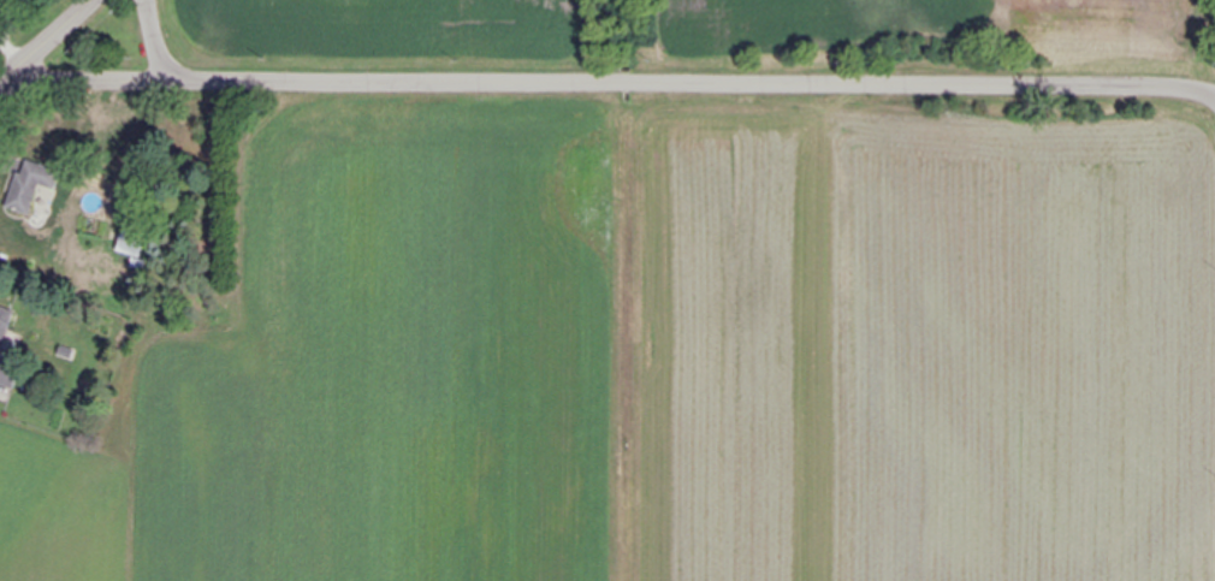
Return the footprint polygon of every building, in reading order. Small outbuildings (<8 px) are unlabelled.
[(41,186),(55,190),(60,170),(21,159),(8,209),(33,216),(41,186)] [(141,258),(147,235),(124,229),(118,252),(141,258)] [(0,307),(0,353),(1,353),(12,311),(0,307)]
